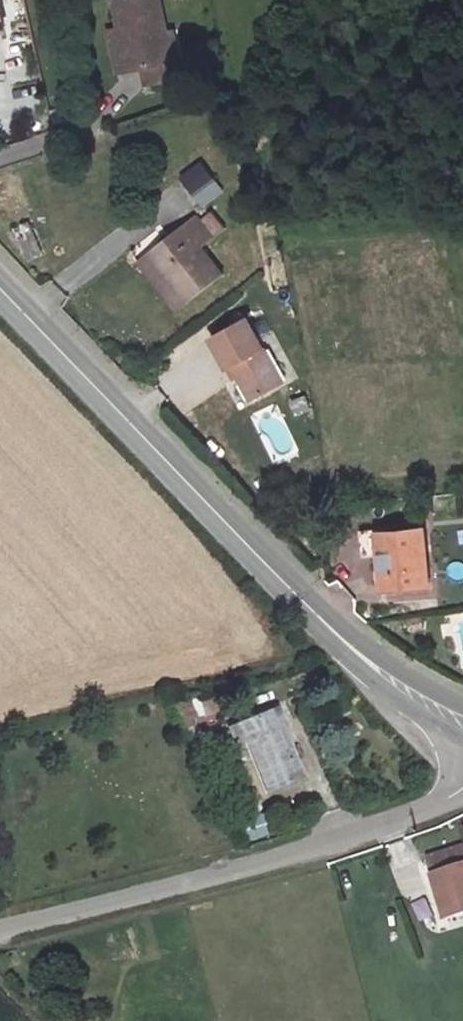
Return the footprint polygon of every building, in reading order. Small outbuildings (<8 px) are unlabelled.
[(172,0),(128,0),(136,40),(149,40),(153,57),(189,50),(186,33),(179,34),(172,0)] [(191,187),(213,171),(203,158),(181,175),(191,187)] [(216,210),(201,192),(189,202),(203,220),(216,210)] [(185,197),(127,245),(167,293),(215,254),(194,228),(203,220),(189,202),(185,197)] [(27,221),(8,229),(22,263),(41,255),(27,221)] [(273,348),(233,283),(197,308),(214,338),(217,335),(241,370),(273,348)] [(418,529),(376,534),(383,593),(425,588),(418,529)] [(282,704),(232,725),(248,762),(255,760),(272,805),(311,791),(293,746),(298,744),(282,704)] [(447,917),(462,912),(462,839),(425,852),(447,917)]
